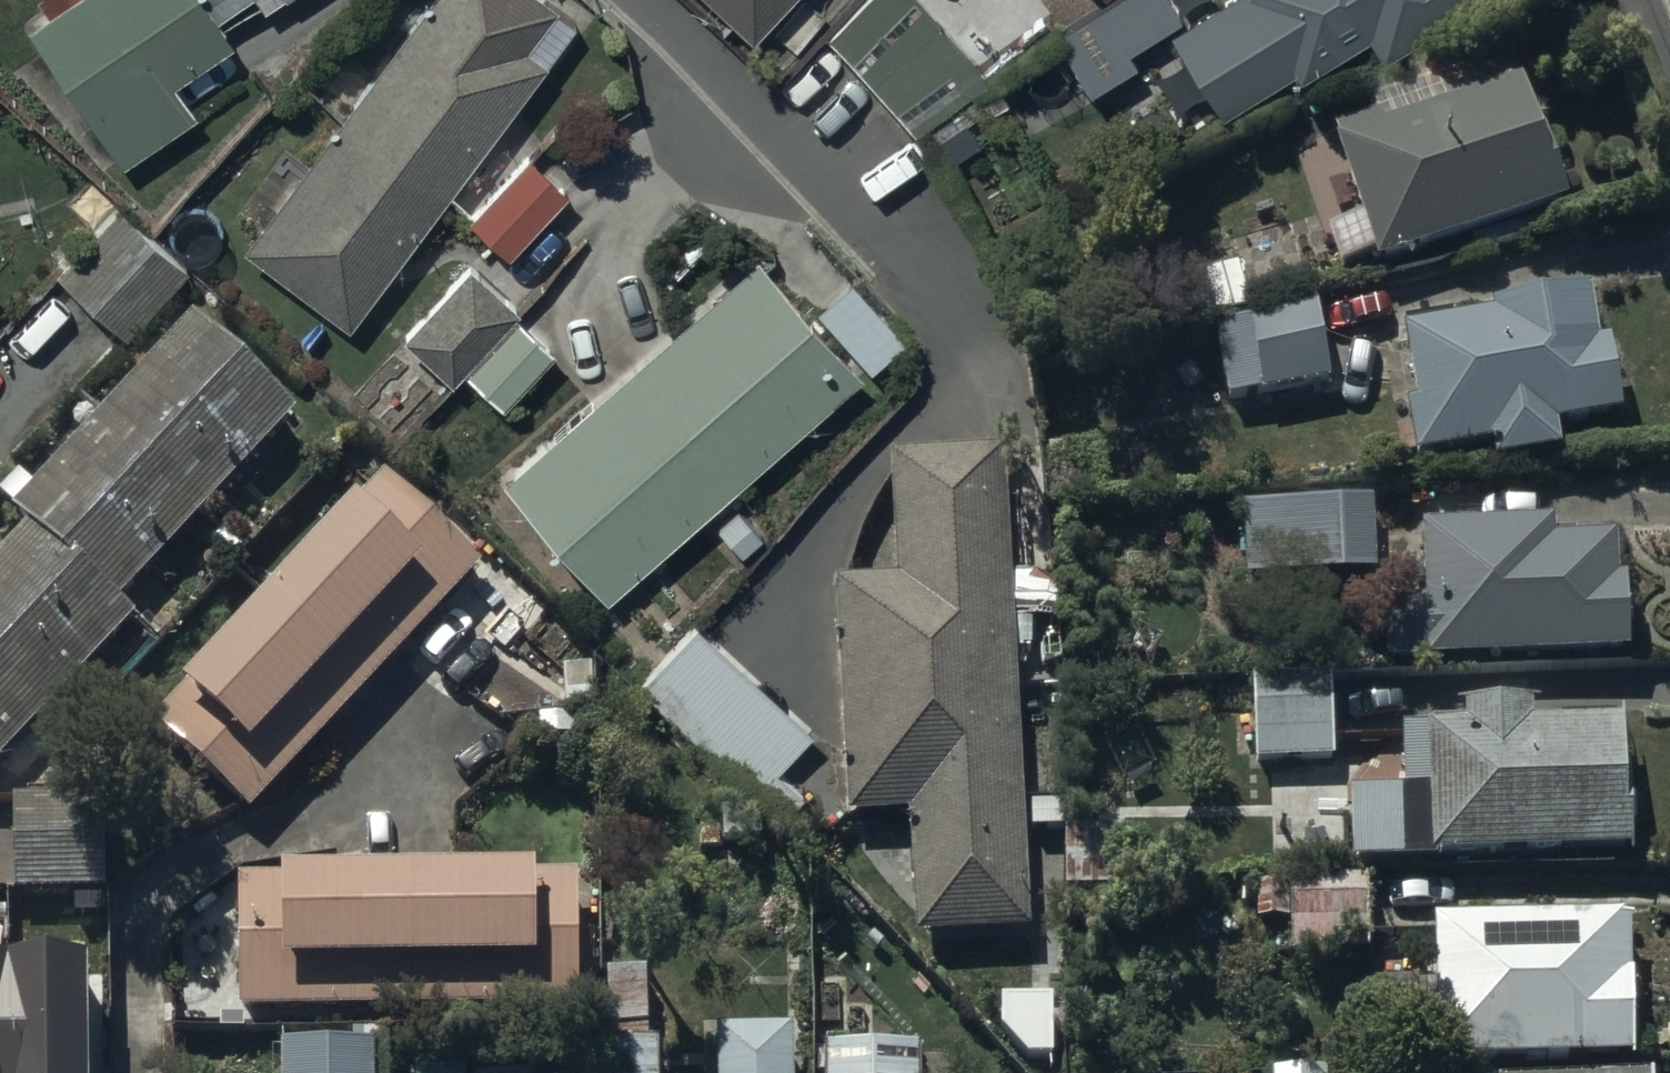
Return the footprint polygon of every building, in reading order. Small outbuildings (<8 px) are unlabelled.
[(35,33),(125,167),(197,120),(178,91),(239,51),(220,23),(255,0),(85,0),(35,33)] [(251,253),(355,329),(575,32),(558,20),(563,14),(543,0),(438,0),(251,253)] [(270,17),(296,0),(259,0),(270,17)] [(754,50),(801,0),(700,0),(754,50)] [(829,41),(918,139),(981,83),(905,0),(875,0),(829,41)] [(1141,73),(1131,58),(1182,27),(1165,0),(1124,0),(1058,40),(1095,101),(1141,73)] [(1175,40),(1225,122),(1301,76),(1304,87),(1373,44),(1387,67),(1494,0),(1240,0),(1175,40)] [(1381,284),(1573,220),(1550,150),(1544,151),(1504,30),(1358,79),(1376,131),(1339,144),(1343,156),(1339,158),(1381,284)] [(525,151),(465,213),(503,250),(564,188),(525,151)] [(118,198),(54,265),(124,332),(188,264),(118,198)] [(864,383),(760,264),(507,486),(611,604),(864,383)] [(456,389),(522,317),(473,273),(407,346),(456,389)] [(859,274),(825,305),(875,360),(909,330),(859,274)] [(1498,336),(1411,350),(1424,425),(1411,427),(1420,477),(1496,464),(1499,483),(1565,471),(1561,443),(1625,432),(1613,361),(1603,363),(1594,310),(1497,326),(1498,336)] [(1256,342),(1224,347),(1235,410),(1335,393),(1321,312),(1253,323),(1256,342)] [(554,362),(518,328),(470,379),(506,413),(554,362)] [(196,334),(14,527),(30,543),(0,575),(0,774),(133,633),(119,620),(299,430),(196,334)] [(1039,946),(1009,460),(896,466),(903,594),(841,597),(856,834),(913,830),(920,954),(1039,946)] [(390,491),(158,736),(254,826),(486,581),(390,491)] [(1376,511),(1247,515),(1249,590),(1378,585),(1376,511)] [(1435,680),(1638,672),(1634,593),(1626,594),(1624,556),(1557,559),(1557,544),(1430,550),(1434,635),(1391,636),(1393,675),(1435,673),(1435,680)] [(698,621),(632,687),(778,832),(805,805),(779,780),(819,740),(698,621)] [(1335,688),(1259,691),(1262,769),(1337,767),(1335,688)] [(1361,876),(1635,867),(1631,739),(1541,743),(1540,725),(1472,728),(1473,747),(1414,749),(1416,813),(1359,815),(1361,876)] [(98,790),(14,792),(17,887),(101,885),(98,790)] [(1369,876),(1287,877),(1288,953),(1371,951),(1369,876)] [(581,887),(242,893),(244,1029),(583,1023),(581,887)] [(1636,934),(1442,939),(1445,1072),(1639,1072),(1636,934)] [(0,950),(0,1072),(85,1072),(84,949),(0,950)] [(800,1045),(719,1046),(720,1072),(800,1072),(800,1045)] [(606,1055),(606,1072),(662,1072),(661,1053),(606,1055)] [(286,1057),(287,1072),(378,1072),(377,1055),(286,1057)] [(832,1059),(832,1072),(924,1072),(924,1058),(832,1059)]
